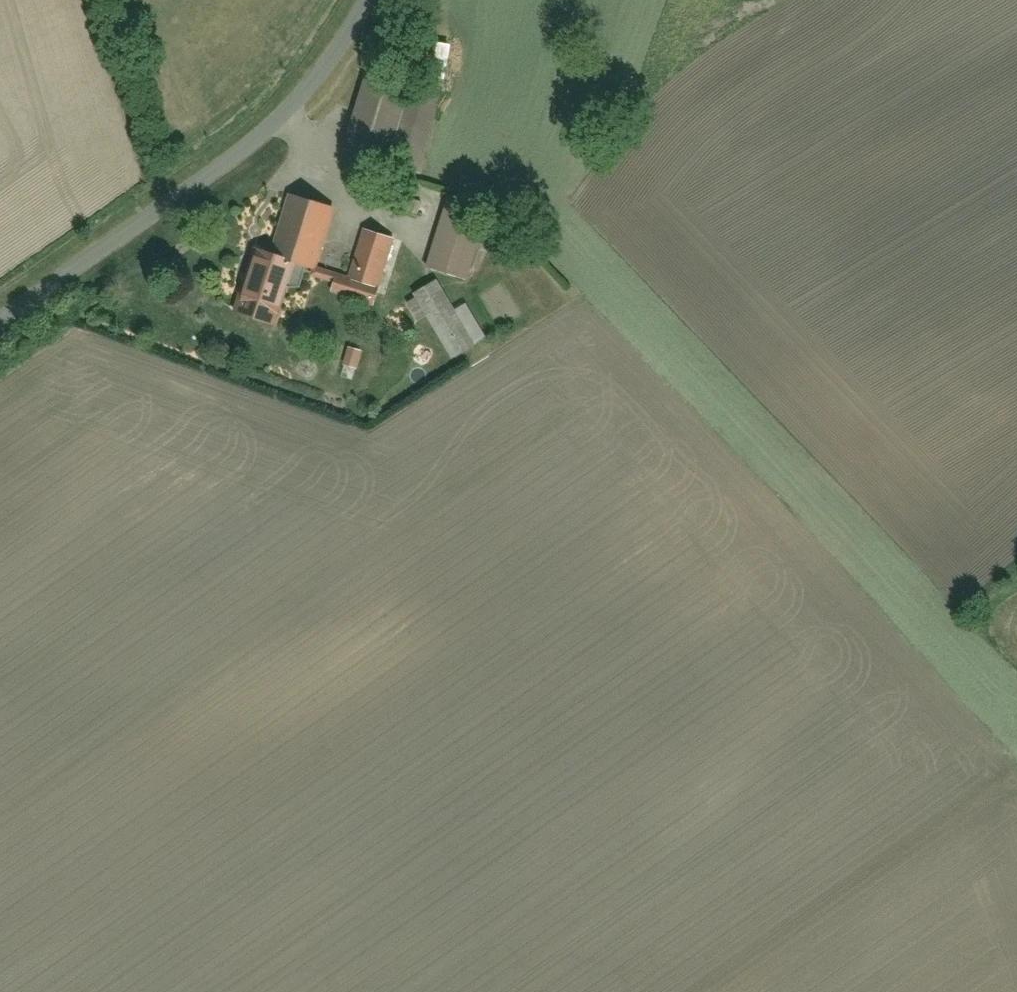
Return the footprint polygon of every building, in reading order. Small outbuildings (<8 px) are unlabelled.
[(405,50),(399,78),(438,86),(444,58),(405,50)] [(395,185),(387,203),(419,217),(427,198),(395,185)] [(331,210),(283,197),(267,257),(315,270),(331,210)] [(436,221),(427,263),(468,271),(476,229),(436,221)] [(355,232),(342,285),(378,293),(391,240),(355,232)] [(246,256),(231,304),(270,316),(285,267),(246,256)] [(432,281),(403,301),(445,360),(474,340),(432,281)]
